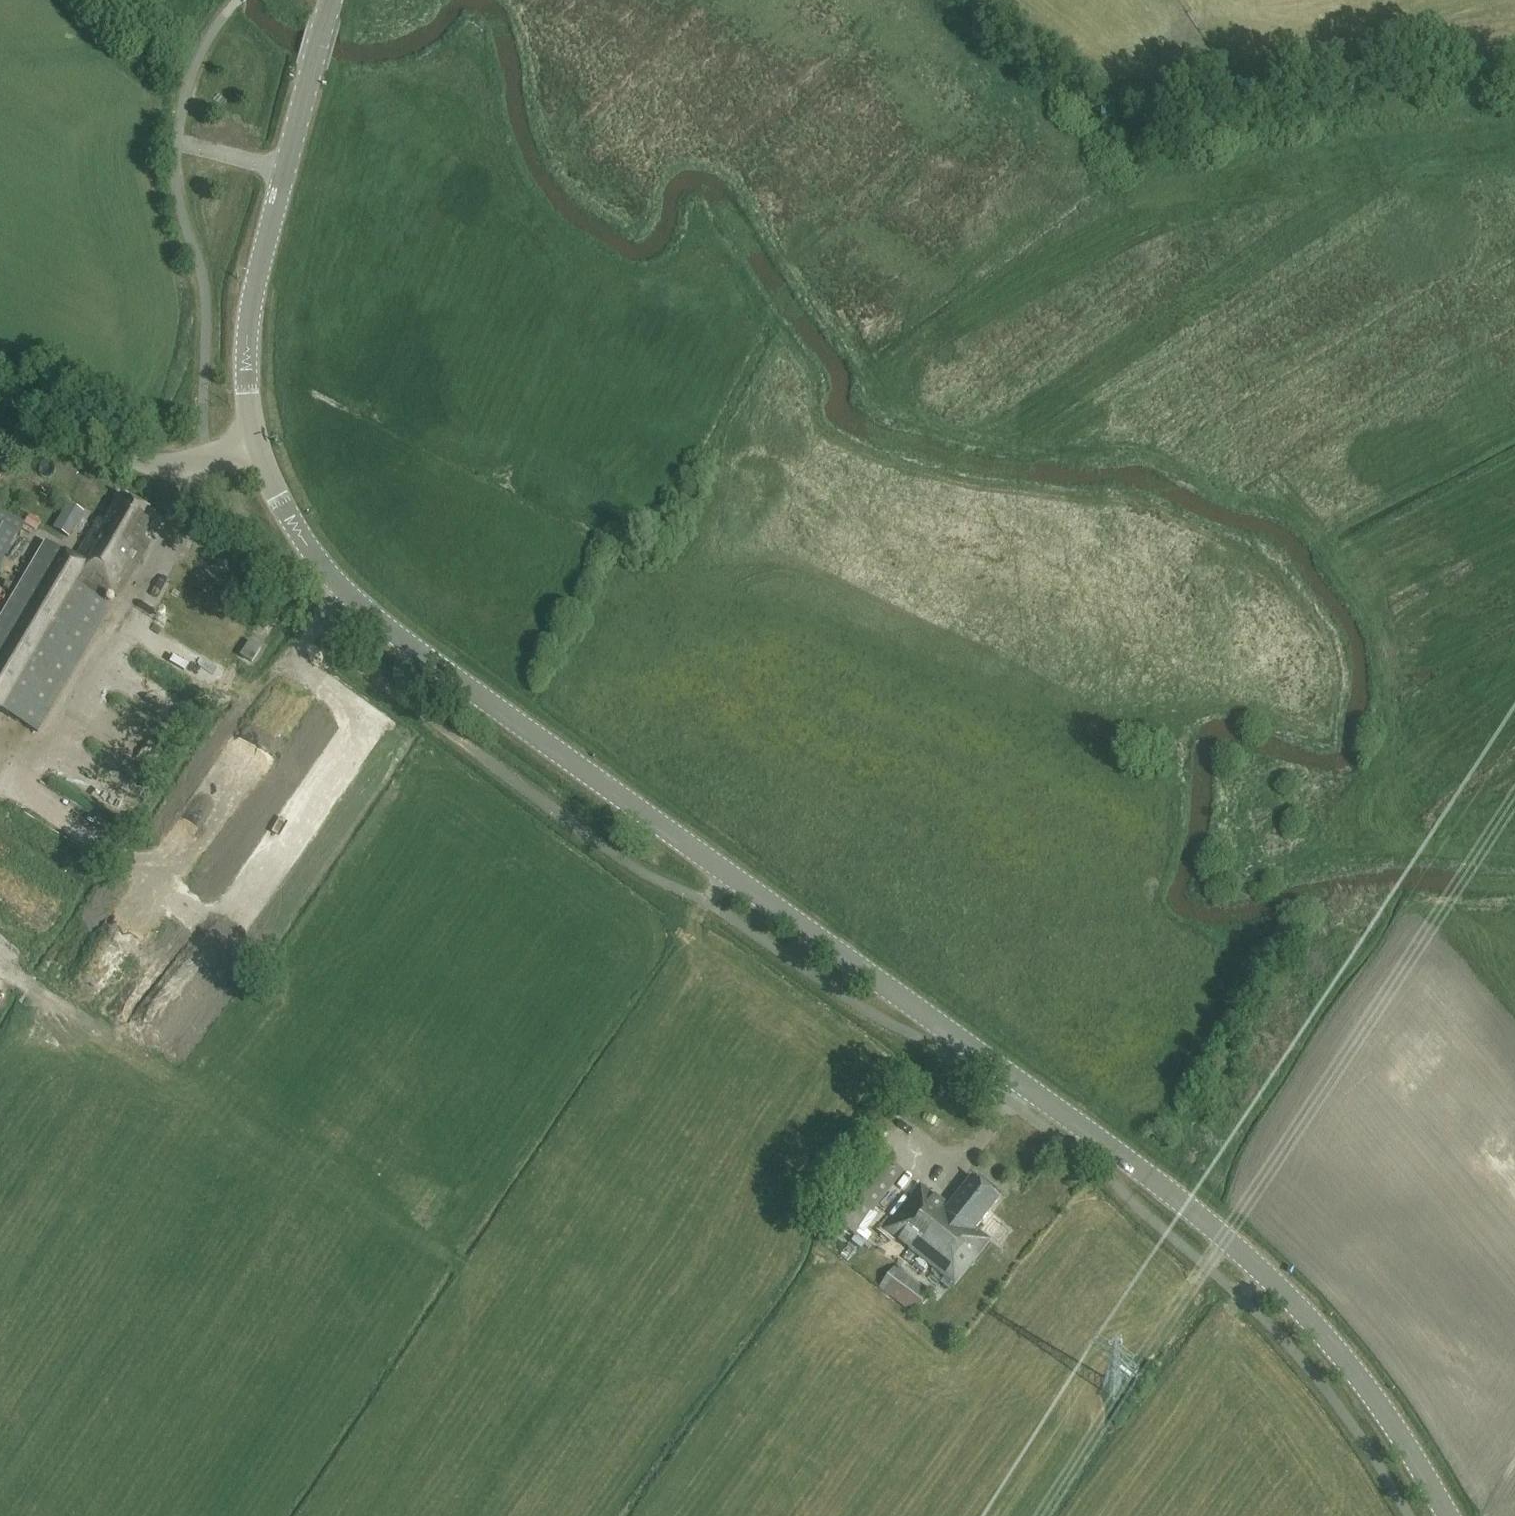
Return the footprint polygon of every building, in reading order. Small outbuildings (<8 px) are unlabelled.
[(47,541),(0,622),(0,709),(38,732),(111,606),(103,601),(108,593),(116,598),(149,541),(143,537),(156,514),(121,494),(107,519),(100,516),(76,558),(47,541)] [(0,527),(0,570),(19,539),(0,527)] [(242,655),(251,661),(261,648),(251,641),(242,655)] [(879,1151),(878,1151),(828,1215),(854,1235),(904,1170),(879,1151)] [(919,1185),(884,1230),(955,1285),(989,1240),(975,1229),(999,1197),(971,1176),(947,1207),(919,1185)] [(894,1267),(879,1287),(914,1314),(929,1294),(894,1267)]
